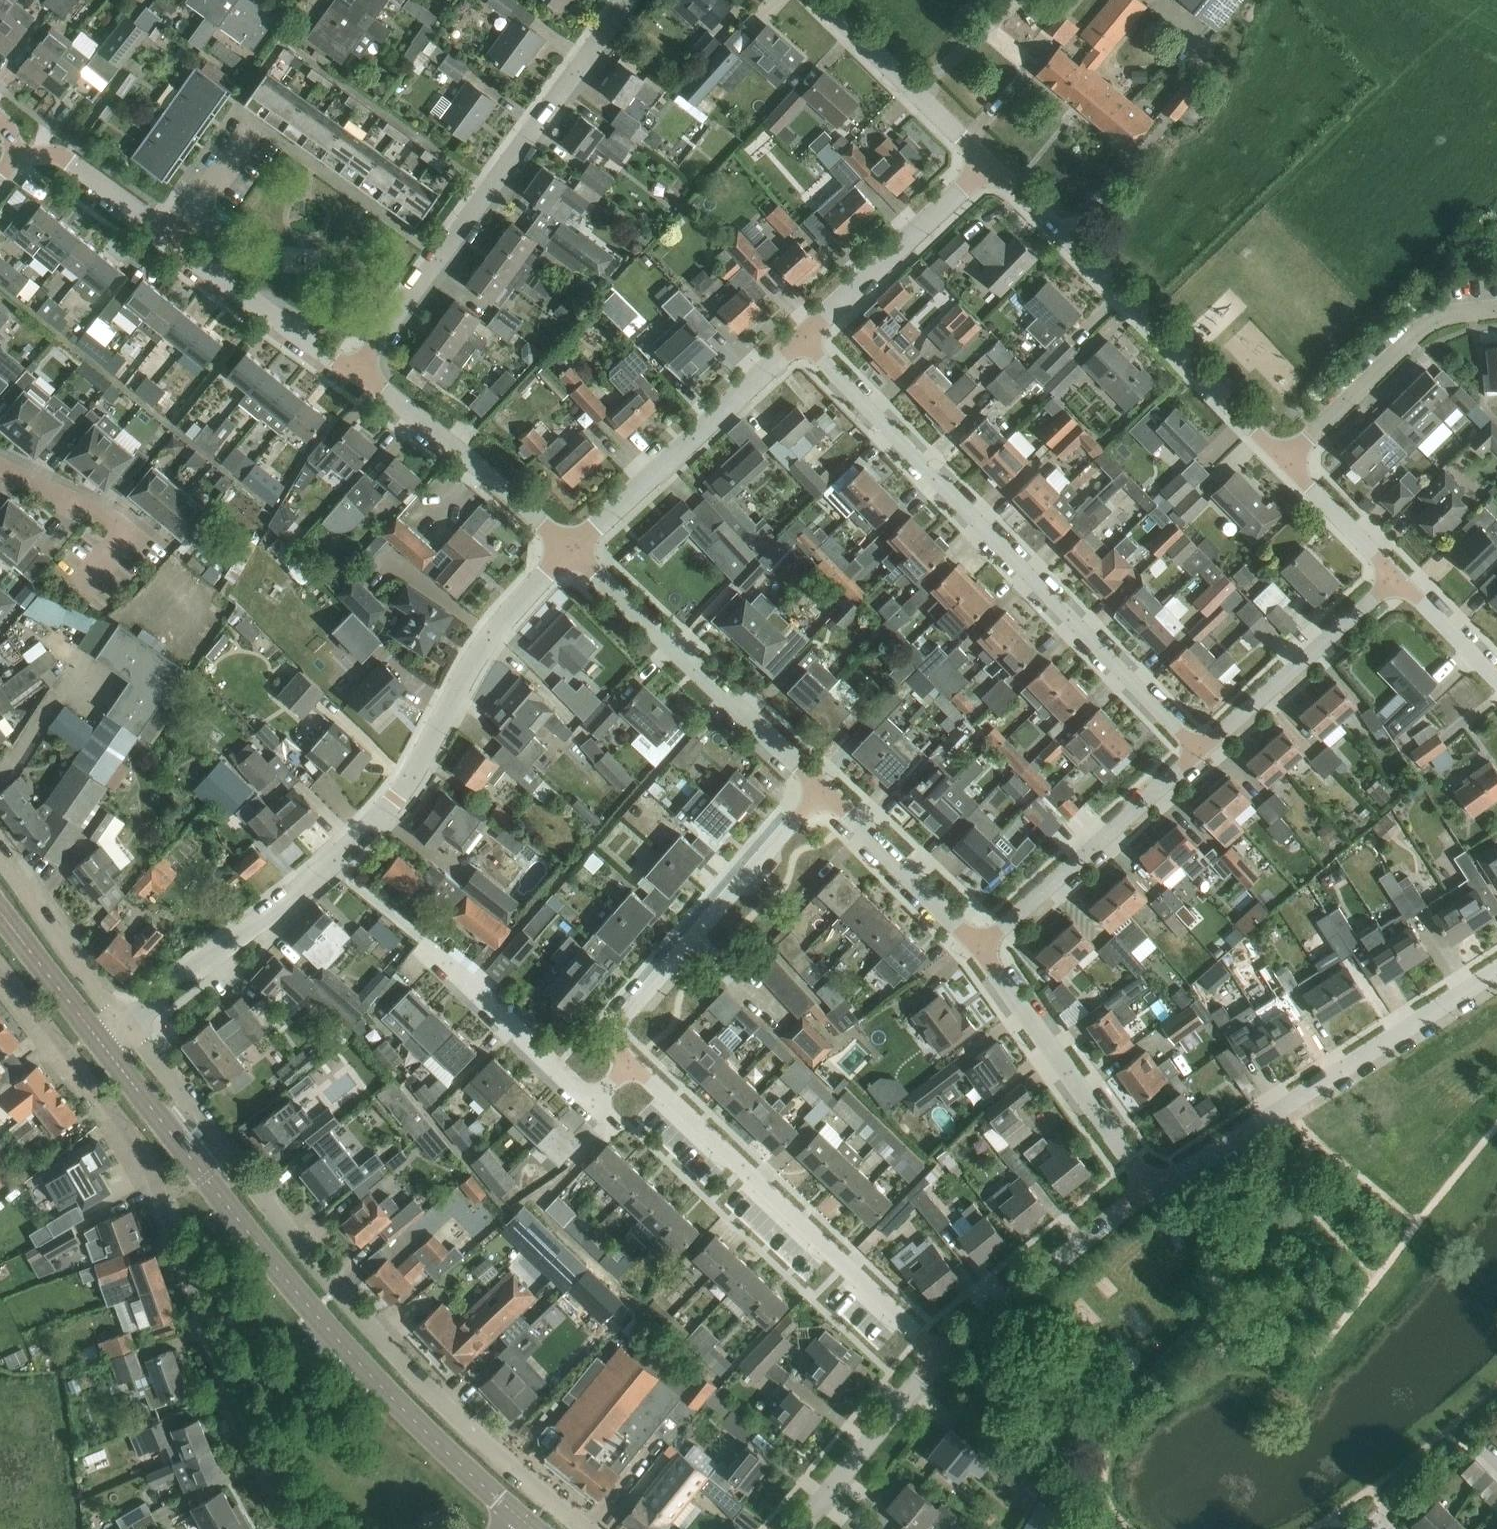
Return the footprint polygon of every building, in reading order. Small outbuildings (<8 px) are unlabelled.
[(17,1),(18,0),(0,0),(0,21),(17,1)] [(53,10),(61,0),(45,0),(44,2),(53,10)] [(63,18),(78,0),(61,0),(53,10),(63,18)] [(185,2),(219,27),(238,0),(187,0),(185,2)] [(219,27),(252,51),(276,18),(252,1),(253,0),(238,0),(219,27)] [(335,6),(366,29),(383,42),(393,29),(376,16),(388,0),(339,0),(335,6)] [(506,16),(518,1),(517,0),(486,0),(487,1),(486,2),(506,16)] [(561,10),(568,0),(547,0),(561,10)] [(735,0),(682,0),(711,28),(736,1),(735,0)] [(1140,0),(1110,0),(1081,35),(1095,46),(1079,66),(1058,48),(1037,73),(1074,104),(1098,75),(1093,71),(1146,6),(1140,0)] [(1225,20),(1234,29),(1259,0),(1180,0),(1216,31),(1225,20)] [(0,21),(0,48),(7,53),(27,28),(36,17),(17,1),(0,21)] [(423,10),(410,1),(405,8),(418,17),(423,10)] [(341,63),(353,47),(366,29),(335,6),(331,3),(324,14),(327,16),(310,39),(307,37),(341,63)] [(418,17),(405,8),(403,6),(395,18),(411,31),(420,18),(418,17)] [(100,49),(121,66),(147,33),(159,19),(145,8),(134,22),(126,16),(102,46),(100,49)] [(1071,23),(1061,14),(1048,30),(1059,38),(1071,23)] [(487,55),(497,62),(513,74),(528,55),(530,56),(544,38),(515,17),(487,55)] [(767,26),(753,41),(746,49),(782,81),(802,58),(767,26)] [(156,27),(149,37),(156,42),(163,32),(156,27)] [(37,88),(42,81),(71,45),(51,29),(22,65),(29,71),(24,77),(37,88)] [(723,45),(707,30),(688,51),(701,63),(712,51),(715,54),(723,45)] [(462,77),(465,80),(473,69),(449,51),(449,53),(438,44),(437,46),(430,41),(424,50),(430,55),(429,56),(440,64),(439,67),(459,82),(462,77)] [(62,97),(91,60),(71,45),(42,81),(62,97)] [(704,66),(680,95),(696,106),(702,99),(720,79),(725,84),(737,72),(731,67),(738,59),(723,45),(715,54),(716,56),(707,68),(704,66)] [(290,63),(295,55),(284,48),(279,55),(290,63)] [(650,71),(644,80),(621,63),(602,89),(625,106),(634,93),(649,104),(658,92),(663,95),(669,86),(650,71)] [(180,88),(216,114),(233,91),(197,65),(180,88)] [(328,90),(333,83),(312,68),(307,75),(328,90)] [(116,92),(124,97),(138,77),(131,71),(116,92)] [(245,103),(264,117),(287,85),(267,71),(245,103)] [(837,125),(844,117),(857,102),(825,73),(804,95),(837,125)] [(1074,104),(1106,131),(1130,101),(1098,75),(1074,104)] [(1186,80),(1163,109),(1176,119),(1199,91),(1186,80)] [(468,81),(453,102),(442,95),(430,111),(441,118),(440,120),(466,139),(480,119),(482,121),(496,102),(468,81)] [(264,117),(283,131),(306,99),(287,85),(264,117)] [(180,88),(164,111),(200,137),(216,114),(180,88)] [(791,92),(763,121),(776,133),(784,124),(803,103),(791,92)] [(366,117),(371,110),(350,95),(345,102),(366,117)] [(283,131),(302,144),(325,112),(306,99),(283,131)] [(1106,131),(1129,150),(1153,121),(1130,101),(1106,131)] [(100,115),(107,120),(115,109),(108,104),(100,115)] [(612,123),(652,150),(653,148),(654,148),(663,137),(651,128),(650,130),(622,110),(612,123)] [(164,111),(148,133),(184,159),(200,137),(164,111)] [(302,144),(321,158),(344,126),(325,112),(302,144)] [(604,133),(597,128),(582,116),(562,142),(585,159),(594,146),(617,164),(626,152),(617,145),(618,145),(604,134),(604,133)] [(404,144),(409,137),(388,122),(383,129),(404,144)] [(321,158),(340,171),(363,139),(344,126),(321,158)] [(825,130),(809,145),(816,152),(832,138),(825,130)] [(148,133),(131,156),(168,182),(184,159),(148,133)] [(851,143),(843,134),(833,143),(841,152),(851,143)] [(340,171),(359,185),(382,153),(363,139),(340,171)] [(872,168),(893,190),(897,194),(908,183),(904,179),(916,168),(913,164),(921,156),(908,143),(900,151),(888,139),(877,149),(884,156),(874,165),(871,167),(872,168)] [(871,167),(874,165),(854,143),(843,153),(864,175),(872,168),(871,167)] [(442,171),(447,164),(426,149),(421,156),(442,171)] [(401,166),(382,153),(359,185),(378,198),(401,166)] [(817,209),(842,236),(875,206),(854,184),(861,178),(842,157),(829,169),(843,185),(817,209)] [(580,177),(603,194),(614,180),(591,163),(580,177)] [(378,198),(397,212),(420,180),(401,166),(378,198)] [(573,209),(580,214),(589,201),(565,184),(566,184),(543,167),(524,193),(563,222),(573,209)] [(397,212),(416,226),(417,225),(422,217),(439,194),(420,180),(397,212)] [(779,204),(766,217),(785,237),(791,232),(799,225),(779,204)] [(23,229),(42,245),(61,221),(41,205),(30,219),(20,211),(4,231),(15,239),(23,229)] [(81,237),(61,221),(42,245),(33,255),(53,271),(62,261),(81,237)] [(512,223),(497,243),(533,270),(542,259),(534,253),(532,255),(530,253),(538,241),(512,223)] [(565,227),(561,225),(552,238),(582,260),(600,273),(613,256),(587,237),(585,240),(567,226),(565,227)] [(741,231),(728,243),(760,278),(773,267),(757,249),(741,231)] [(1000,293),(1021,271),(1035,257),(1020,242),(1011,251),(991,231),(973,249),(989,265),(980,274),(1000,293)] [(938,277),(956,260),(970,246),(959,234),(940,252),(942,254),(928,267),(938,277)] [(100,253),(81,237),(62,261),(81,276),(100,253)] [(770,237),(757,249),(773,267),(775,265),(778,268),(792,282),(793,281),(803,272),(807,276),(824,261),(812,247),(808,251),(802,245),(798,241),(785,253),(770,237)] [(575,271),(582,260),(552,238),(544,248),(545,249),(539,256),(562,273),(567,265),(575,271)] [(482,263),(508,282),(519,290),(533,270),(497,243),(482,263)] [(729,279),(740,290),(719,310),(739,331),(762,310),(756,303),(767,293),(725,248),(714,259),(721,266),(718,270),(727,280),(729,279)] [(120,269),(100,253),(81,276),(73,286),(93,303),(120,269)] [(19,272),(0,256),(0,282),(6,287),(19,272)] [(482,263),(467,284),(483,295),(493,302),(501,307),(502,306),(515,287),(508,282),(482,263)] [(938,277),(928,267),(917,278),(933,295),(945,284),(938,277)] [(715,281),(704,269),(691,281),(702,293),(715,281)] [(118,295),(132,275),(126,271),(112,290),(118,295)] [(6,287),(16,295),(28,279),(19,272),(6,287)] [(124,302),(118,310),(138,327),(144,319),(164,295),(144,278),(139,284),(131,294),(125,301),(124,302)] [(887,317),(911,294),(898,280),(864,313),(869,318),(854,332),(874,354),(900,330),(887,317)] [(1042,384),(1070,356),(1075,351),(1059,335),(1080,314),(1048,282),(1027,303),(1039,315),(1027,328),(1047,349),(1027,368),(1036,377),(1042,384)] [(677,321),(653,343),(658,348),(656,351),(665,361),(668,364),(684,382),(693,373),(697,376),(696,377),(697,378),(718,358),(717,357),(717,358),(714,355),(717,351),(706,339),(701,333),(698,330),(685,316),(695,306),(696,307),(697,306),(696,306),(679,288),(662,304),(677,321)] [(577,292),(572,298),(578,303),(584,297),(577,292)] [(164,335),(184,311),(164,295),(144,319),(138,327),(158,342),(164,335)] [(46,319),(58,304),(49,296),(37,312),(46,319)] [(578,303),(572,298),(562,310),(568,314),(568,315),(565,318),(556,311),(553,314),(562,322),(561,323),(569,330),(587,311),(578,304),(578,303)] [(480,318),(471,311),(455,299),(440,320),(476,347),(477,346),(482,349),(489,340),(473,328),(480,318)] [(958,303),(941,319),(942,320),(952,332),(970,315),(958,303)] [(46,319),(55,327),(75,342),(79,337),(65,325),(68,321),(63,317),(68,311),(58,304),(46,319)] [(502,306),(494,316),(515,332),(523,321),(502,306)] [(9,316),(0,308),(0,327),(9,316)] [(184,351),(203,327),(184,311),(164,335),(184,351)] [(641,313),(621,330),(638,348),(657,330),(641,313)] [(970,315),(952,332),(963,344),(964,344),(982,327),(970,315)] [(515,332),(494,316),(487,326),(508,341),(515,332)] [(425,340),(462,367),(476,347),(440,320),(425,340)] [(895,376),(909,363),(911,361),(899,348),(918,330),(909,321),(900,330),(874,354),(895,376)] [(204,367),(211,359),(223,343),(203,327),(184,351),(204,367)] [(520,344),(521,352),(528,359),(538,348),(526,337),(520,344)] [(410,361),(431,376),(443,385),(458,365),(461,368),(462,367),(425,340),(410,361)] [(1108,341),(1094,355),(1084,364),(1127,408),(1154,382),(1142,370),(1137,375),(1120,359),(1123,356),(1108,341)] [(108,347),(97,361),(105,367),(116,354),(108,347)] [(1491,389),(1496,388),(1496,347),(1487,348),(1491,389)] [(629,398),(608,417),(612,421),(625,436),(658,405),(656,403),(662,396),(641,372),(650,364),(636,349),(634,348),(618,363),(621,367),(610,378),(629,398)] [(105,367),(114,375),(127,359),(118,352),(116,354),(105,367)] [(247,352),(234,367),(227,376),(248,392),(267,368),(247,352)] [(1084,371),(1070,356),(1042,384),(1064,406),(1066,404),(1062,399),(1065,397),(1066,398),(1073,391),(1068,386),(1084,371)] [(924,370),(922,372),(907,386),(929,409),(953,383),(934,364),(926,372),(924,370)] [(568,392),(596,422),(609,411),(568,367),(558,376),(571,390),(568,392)] [(986,386),(996,396),(1015,377),(1005,367),(986,386)] [(1036,377),(1027,368),(1026,367),(1015,377),(996,396),(1006,406),(1036,377)] [(2,396),(13,405),(0,420),(0,425),(16,439),(45,405),(52,396),(34,381),(37,377),(26,368),(2,396)] [(261,416),(287,384),(267,368),(248,392),(239,402),(259,418),(261,416)] [(487,386),(496,394),(499,391),(502,394),(517,379),(516,378),(513,376),(506,369),(490,388),(487,386)] [(1409,386),(1443,421),(1458,405),(1466,413),(1476,403),(1460,386),(1450,396),(1447,393),(1448,392),(1426,369),(1409,386)] [(957,404),(964,396),(975,386),(964,373),(953,383),(929,409),(938,418),(932,423),(943,434),(948,429),(949,430),(966,413),(957,404)] [(3,391),(8,384),(9,383),(0,375),(0,394),(3,391)] [(144,399),(157,384),(148,376),(135,392),(144,399)] [(102,379),(96,386),(104,393),(111,385),(102,379)] [(157,384),(144,399),(153,407),(154,407),(166,391),(157,384)] [(306,400),(287,384),(261,416),(280,432),(287,424),(306,400)] [(470,405),(479,413),(496,394),(487,386),(470,405)] [(1397,425),(1417,446),(1443,421),(1409,386),(1392,403),(1405,417),(1397,425)] [(306,400),(287,424),(307,440),(326,417),(306,400)] [(1158,404),(1131,429),(1143,443),(1152,452),(1167,437),(1188,459),(1191,456),(1206,442),(1175,410),(1169,416),(1158,404)] [(45,405),(16,439),(35,455),(51,437),(61,445),(73,430),(78,423),(59,407),(54,413),(45,405)] [(797,407),(784,418),(781,415),(772,423),(775,426),(773,428),(797,454),(809,443),(812,446),(817,442),(827,452),(837,443),(828,432),(815,418),(810,422),(797,407)] [(78,423),(73,430),(83,438),(68,456),(87,472),(115,438),(123,428),(107,414),(103,418),(91,408),(78,423)] [(1052,448),(1078,423),(1065,410),(1039,435),(1052,448)] [(215,431),(203,447),(212,454),(213,453),(225,439),(237,425),(227,417),(215,431)] [(977,425),(975,427),(960,441),(981,463),(1007,438),(1017,429),(1005,417),(986,435),(977,425)] [(1357,436),(1390,469),(1394,465),(1406,453),(1408,455),(1417,446),(1397,425),(1388,434),(1375,420),(1357,436)] [(194,422),(186,432),(194,439),(203,447),(215,431),(207,424),(203,428),(194,422)] [(1078,423),(1052,448),(1063,459),(1080,443),(1089,452),(1097,443),(1078,423)] [(309,458),(294,482),(303,490),(321,468),(326,473),(333,466),(348,478),(376,447),(352,425),(334,445),(326,437),(312,452),(308,456),(309,458)] [(582,431),(569,443),(563,437),(558,437),(549,445),(533,428),(521,439),(549,468),(553,464),(573,484),(605,455),(582,431)] [(1125,433),(1107,450),(1117,461),(1135,444),(1125,433)] [(1390,469),(1357,436),(1340,453),(1370,484),(1378,477),(1380,478),(1390,469)] [(133,454),(115,438),(87,472),(106,488),(121,470),(131,478),(149,457),(138,448),(133,454)] [(1007,438),(981,463),(1002,485),(1028,460),(1007,438)] [(707,496),(706,497),(760,557),(778,539),(771,531),(773,529),(763,519),(756,526),(730,497),(769,461),(750,441),(706,481),(711,487),(705,492),(700,487),(699,487),(707,496)] [(1059,494),(1034,518),(1055,539),(1070,525),(1071,524),(1070,523),(1077,516),(1084,522),(1103,503),(1122,485),(1131,477),(1117,462),(1105,450),(1095,459),(1113,478),(1093,497),(1090,495),(1075,510),(1067,502),(1076,493),(1073,490),(1068,484),(1061,491),(1058,493),(1059,494)] [(202,466),(207,460),(196,451),(187,462),(190,465),(199,463),(202,466)] [(242,479),(255,463),(246,456),(233,471),(242,479)] [(364,475),(350,490),(345,496),(323,522),(328,527),(331,529),(334,530),(339,531),(344,531),(348,530),(352,529),(355,526),(385,493),(397,504),(402,499),(420,478),(396,457),(373,483),(364,475)] [(802,457),(789,469),(816,498),(817,497),(829,486),(802,457)] [(242,479),(252,486),(264,471),(255,463),(242,479)] [(148,508),(171,480),(154,466),(131,493),(148,508)] [(853,476),(851,479),(852,480),(841,490),(850,498),(842,506),(851,515),(880,486),(864,470),(865,468),(864,468),(854,477),(853,476)] [(1428,506),(1417,517),(1436,537),(1448,526),(1451,529),(1461,519),(1458,516),(1469,506),(1460,496),(1465,491),(1456,481),(1445,470),(1439,476),(1425,490),(1418,497),(1428,506)] [(1401,480),(1415,495),(1424,486),(1409,471),(1400,480),(1401,480)] [(1038,472),(1027,482),(1013,496),(1034,518),(1059,494),(1058,493),(1038,472)] [(1237,472),(1222,486),(1214,494),(1244,526),(1241,529),(1253,541),(1267,526),(1281,513),(1270,501),(1267,503),(1237,472)] [(1157,504),(1165,513),(1193,486),(1180,474),(1162,491),(1158,488),(1150,496),(1157,504)] [(1131,477),(1122,485),(1126,489),(1130,493),(1149,512),(1157,504),(1150,496),(1131,477)] [(171,480),(148,508),(165,522),(188,495),(171,480)] [(1415,495),(1401,480),(1380,500),(1394,515),(1415,495)] [(880,486),(851,515),(859,524),(868,533),(876,525),(886,515),(887,516),(890,514),(889,513),(899,503),(898,502),(897,503),(880,486)] [(1188,523),(1208,503),(1195,489),(1170,514),(1181,526),(1186,521),(1188,523)] [(188,495),(165,522),(183,537),(206,509),(188,495)] [(759,559),(760,557),(706,497),(692,510),(684,501),(641,541),(658,559),(692,529),(685,521),(694,513),(720,542),(712,550),(735,574),(755,554),(759,559)] [(28,513),(10,498),(0,510),(0,544),(1,544),(0,545),(0,546),(28,513)] [(274,515),(268,525),(275,531),(280,536),(281,535),(294,521),(299,516),(283,501),(279,507),(274,515)] [(1103,503),(1084,522),(1090,529),(1091,529),(1092,530),(1111,511),(1103,503)] [(1452,554),(1474,577),(1489,563),(1496,555),(1496,519),(1484,506),(1463,527),(1471,536),(1452,554)] [(0,546),(0,558),(11,568),(13,565),(33,582),(51,560),(31,544),(45,527),(28,513),(0,546)] [(888,554),(882,561),(891,570),(899,562),(927,535),(911,518),(912,517),(911,516),(901,526),(900,525),(897,527),(898,528),(888,538),(896,547),(888,554)] [(397,517),(382,534),(388,539),(396,546),(412,561),(421,568),(436,581),(439,577),(457,593),(474,573),(483,563),(486,560),(477,552),(483,545),(473,536),(462,526),(461,526),(443,547),(438,553),(397,517)] [(820,545),(797,522),(787,531),(793,537),(792,538),(804,551),(808,554),(810,552),(811,553),(820,545)] [(1184,532),(1174,522),(1150,545),(1159,555),(1166,548),(1167,549),(1184,532)] [(1081,537),(1064,552),(1085,574),(1111,549),(1092,530),(1091,529),(1090,529),(1082,538),(1081,537)] [(1198,571),(1211,559),(1184,532),(1167,549),(1181,563),(1193,576),(1198,571)] [(382,534),(365,554),(370,559),(388,539),(382,534)] [(932,564),(933,565),(936,562),(935,561),(950,547),(939,536),(933,541),(927,535),(899,562),(916,580),(932,564)] [(1101,598),(1105,594),(1106,596),(1123,580),(1121,577),(1133,565),(1125,557),(1137,546),(1126,535),(1111,549),(1085,574),(1094,583),(1090,587),(1101,598)] [(820,545),(811,553),(826,568),(835,560),(829,554),(838,544),(830,536),(820,545)] [(1283,570),(1315,604),(1316,605),(1338,583),(1305,549),(1283,570)] [(744,590),(766,567),(757,559),(746,569),(745,568),(733,580),(744,590)] [(1208,613),(1234,588),(1237,585),(1211,559),(1198,571),(1212,585),(1196,601),(1208,613)] [(1246,563),(1234,575),(1247,587),(1258,575),(1246,563)] [(937,619),(938,618),(972,585),(969,582),(968,583),(965,580),(968,576),(958,565),(945,577),(944,576),(941,579),(942,580),(932,589),(940,597),(928,610),(937,619)] [(1496,577),(1493,574),(1480,587),(1496,605),(1496,576),(1496,577)] [(856,604),(859,602),(867,594),(866,593),(875,585),(868,578),(860,586),(852,578),(844,586),(853,595),(849,598),(854,603),(854,602),(856,604)] [(356,581),(340,597),(353,611),(355,613),(356,614),(360,611),(374,597),(361,584),(357,580),(356,581)] [(938,618),(954,636),(966,624),(966,625),(976,615),(977,616),(980,613),(979,612),(994,598),(985,588),(981,590),(980,590),(977,587),(981,584),(977,580),(972,585),(938,618)] [(1138,629),(1163,605),(1144,585),(1136,593),(1134,591),(1117,607),(1119,609),(1116,616),(1115,615),(1115,616),(1132,634),(1138,629)] [(17,601),(0,586),(0,622),(17,601)] [(411,614),(396,636),(424,655),(440,630),(442,631),(453,616),(408,586),(396,604),(411,614)] [(1234,588),(1208,613),(1209,614),(1198,625),(1207,635),(1244,598),(1234,588)] [(758,594),(750,603),(737,592),(711,620),(712,621),(713,620),(721,628),(725,623),(744,640),(774,608),(773,607),(772,607),(758,594)] [(59,627),(61,622),(67,604),(39,594),(17,610),(59,627)] [(227,612),(235,601),(226,594),(219,606),(227,612)] [(881,608),(878,610),(887,620),(902,606),(893,596),(881,608)] [(833,616),(825,624),(833,632),(841,624),(844,627),(859,612),(861,610),(854,603),(849,598),(832,615),(833,616)] [(887,620),(882,625),(891,635),(897,629),(899,627),(917,610),(916,609),(908,600),(902,606),(887,620)] [(1159,650),(1173,636),(1175,635),(1174,633),(1183,625),(1163,605),(1138,629),(1159,650)] [(1267,615),(1283,631),(1286,634),(1296,624),(1278,605),(1267,615)] [(775,609),(774,608),(744,640),(755,650),(752,653),(761,660),(758,663),(770,673),(805,634),(791,621),(789,623),(775,610),(775,609)] [(353,611),(333,630),(342,640),(338,643),(348,653),(351,650),(366,664),(384,644),(368,626),(356,614),(355,613),(353,611)] [(979,638),(987,646),(979,654),(987,664),(1017,635),(1024,629),(1020,625),(1018,628),(1015,625),(1015,620),(1006,611),(992,625),(991,624),(988,627),(989,628),(979,638)] [(559,657),(575,671),(588,658),(572,643),(583,632),(564,614),(530,649),(549,667),(559,657)] [(1250,627),(1268,646),(1280,635),(1262,616),(1250,627)] [(64,708),(52,727),(82,751),(75,760),(73,762),(75,762),(105,783),(107,785),(112,789),(129,765),(121,760),(138,736),(140,733),(159,705),(165,696),(179,677),(184,668),(119,625),(116,629),(101,619),(98,617),(88,632),(79,645),(97,657),(96,657),(130,681),(96,731),(64,708)] [(1017,635),(987,664),(984,667),(992,676),(1004,664),(1013,673),(1023,664),(1024,665),(1027,662),(1026,661),(1036,651),(1035,650),(1034,652),(1017,635)] [(221,639),(206,657),(212,661),(227,644),(221,639)] [(1170,662),(1191,684),(1217,658),(1198,639),(1189,649),(1186,646),(1170,662)] [(929,673),(948,655),(938,645),(926,656),(912,642),(905,649),(903,652),(907,656),(906,657),(917,669),(918,668),(926,676),(929,673)] [(951,698),(960,690),(948,678),(969,657),(958,646),(948,655),(929,673),(938,682),(934,685),(949,700),(951,698)] [(787,690),(809,711),(829,689),(837,680),(816,660),(821,655),(812,647),(789,671),(797,679),(787,690)] [(59,661),(50,648),(0,686),(11,700),(43,677),(41,675),(59,661)] [(1413,705),(1436,683),(1421,668),(1420,669),(1402,651),(1404,650),(1402,649),(1380,670),(1413,705)] [(1226,650),(1217,658),(1191,684),(1212,705),(1228,690),(1217,678),(1236,660),(1226,650)] [(382,662),(348,696),(371,719),(384,707),(385,708),(393,700),(393,699),(406,686),(382,662)] [(1028,684),(1021,691),(1037,709),(1045,702),(1067,680),(1051,664),(1052,663),(1051,662),(1041,671),(1041,670),(1038,673),(1039,674),(1028,684)] [(917,669),(900,685),(869,716),(878,725),(915,689),(923,697),(934,686),(917,669)] [(324,691),(299,670),(278,695),(302,716),(324,691)] [(1002,677),(982,697),(992,707),(1011,687),(1002,677)] [(505,743),(504,744),(530,767),(547,748),(532,734),(544,722),(565,741),(573,732),(563,723),(566,721),(555,712),(556,711),(543,700),(544,699),(521,678),(489,715),(519,741),(513,749),(505,743)] [(1046,718),(1054,711),(1062,719),(1073,709),(1073,710),(1076,708),(1075,707),(1087,695),(1077,684),(1073,687),(1070,684),(1072,682),(1069,679),(1045,702),(1037,709),(1046,718)] [(1357,706),(1350,697),(1337,682),(1318,699),(1339,722),(1357,706)] [(577,710),(594,692),(585,684),(567,701),(577,710)] [(644,687),(630,702),(622,711),(657,743),(679,720),(644,687)] [(1011,687),(992,707),(1001,716),(1008,709),(1021,697),(1011,687)] [(850,709),(829,689),(809,711),(831,731),(841,720),(849,728),(872,704),(863,695),(850,709)] [(960,690),(951,698),(966,714),(975,705),(960,690)] [(1339,722),(1318,699),(1299,715),(1320,739),(1339,722)] [(604,701),(584,724),(599,738),(620,716),(604,701)] [(1383,723),(1384,725),(1383,726),(1390,735),(1394,740),(1419,718),(1404,702),(1383,723)] [(159,705),(140,733),(151,741),(153,743),(173,715),(167,711),(159,705)] [(1383,726),(1384,725),(1383,723),(1371,706),(1360,713),(1372,731),(1381,742),(1390,735),(1383,726)] [(1078,735),(1070,742),(1078,751),(1070,758),(1076,765),(1114,729),(1107,723),(1111,719),(1100,708),(1098,710),(1088,720),(1087,719),(1084,722),(1085,723),(1075,732),(1078,735)] [(969,736),(977,729),(966,718),(959,725),(969,736)] [(352,738),(340,728),(334,722),(306,753),(326,770),(332,763),(351,779),(372,755),(352,737),(352,738)] [(265,723),(256,731),(273,749),(281,740),(265,723)] [(1421,746),(1411,753),(1420,765),(1446,746),(1429,723),(1413,735),(1421,746)] [(890,725),(881,735),(874,728),(864,739),(863,738),(860,740),(861,741),(852,751),(853,752),(854,750),(872,766),(901,735),(890,725)] [(1114,729),(1076,765),(1085,774),(1101,759),(1109,768),(1132,746),(1131,745),(1130,746),(1114,729)] [(1305,753),(1297,744),(1283,729),(1265,746),(1286,769),(1305,753)] [(903,732),(901,735),(872,766),(889,782),(887,784),(888,785),(893,780),(900,786),(928,757),(903,732)] [(671,761),(682,771),(705,745),(693,735),(671,761)] [(1007,739),(995,750),(1010,765),(1021,754),(1007,739)] [(1031,764),(1020,775),(1031,787),(1043,776),(1039,772),(1041,770),(1048,764),(1049,764),(1066,748),(1057,739),(1040,755),(1031,764)] [(229,754),(238,764),(237,765),(259,790),(277,774),(255,749),(254,750),(249,743),(237,754),(234,750),(229,754)] [(476,743),(454,771),(470,783),(478,790),(487,779),(493,784),(494,783),(505,769),(514,777),(517,779),(546,804),(557,792),(530,767),(504,744),(504,745),(493,757),(476,743)] [(905,798),(922,814),(954,780),(938,765),(950,752),(941,743),(928,757),(900,786),(908,793),(903,799),(904,799),(905,798)] [(1329,745),(1320,752),(1335,768),(1343,761),(1329,745)] [(1286,769),(1265,746),(1246,762),(1267,786),(1286,769)] [(595,763),(594,765),(620,791),(634,776),(608,751),(595,763)] [(1325,777),(1335,768),(1320,752),(1310,761),(1325,777)] [(968,816),(952,801),(985,767),(976,758),(962,773),(954,780),(922,814),(939,830),(937,831),(938,832),(943,827),(951,834),(954,831),(968,816)] [(244,799),(245,800),(255,791),(253,789),(253,788),(222,761),(195,790),(210,805),(213,802),(228,816),(244,799)] [(54,831),(33,847),(57,864),(84,826),(81,824),(107,785),(105,783),(75,762),(47,802),(57,808),(47,822),(54,831)] [(1460,798),(1472,815),(1496,797),(1496,771),(1491,762),(1464,781),(1466,784),(1455,792),(1460,798)] [(737,770),(712,798),(735,818),(752,799),(756,803),(764,795),(765,796),(766,795),(737,770)] [(6,787),(0,792),(0,811),(15,829),(37,810),(26,797),(33,792),(20,776),(6,787)] [(1220,781),(1210,789),(1213,792),(1212,793),(1233,817),(1251,800),(1230,777),(1222,784),(1220,781)] [(1056,784),(1045,795),(1057,808),(1067,798),(1074,791),(1062,778),(1056,784)] [(665,792),(654,782),(647,790),(657,800),(665,792)] [(1427,794),(1419,783),(1408,791),(1416,802),(1427,794)] [(295,789),(272,809),(271,810),(293,836),(319,814),(304,797),(303,798),(295,789)] [(271,810),(272,809),(258,793),(258,794),(255,791),(245,800),(248,802),(257,813),(250,819),(263,833),(262,834),(276,851),(293,836),(271,810)] [(1290,809),(1275,792),(1266,801),(1280,817),(1290,809)] [(1244,830),(1233,817),(1212,793),(1204,800),(1201,797),(1192,804),(1195,808),(1193,810),(1226,846),(1244,830)] [(464,853),(490,819),(469,803),(465,808),(447,794),(416,834),(435,848),(444,837),(464,853)] [(1042,798),(1039,795),(1023,811),(1036,826),(1054,810),(1042,798)] [(681,821),(698,836),(715,851),(723,842),(718,837),(735,818),(712,798),(694,818),(688,813),(681,821)] [(1067,798),(1057,808),(1068,819),(1079,809),(1067,798)] [(1294,832),(1280,817),(1266,801),(1257,809),(1271,824),(1267,828),(1281,844),(1294,832)] [(515,818),(497,805),(490,815),(517,836),(522,829),(512,821),(515,818)] [(97,842),(115,815),(102,806),(83,832),(97,842)] [(977,806),(968,816),(954,831),(961,837),(953,846),(954,847),(956,845),(973,861),(1000,833),(1002,830),(977,806)] [(37,810),(15,829),(31,849),(33,847),(54,831),(47,822),(37,810)] [(1205,855),(1177,824),(1169,831),(1166,828),(1157,836),(1160,839),(1159,840),(1180,864),(1193,879),(1211,863),(1225,879),(1234,871),(1220,856),(1213,847),(1205,855)] [(1016,848),(1000,833),(973,861),(990,877),(988,879),(989,880),(1009,859),(1016,865),(1036,844),(1028,836),(1016,848)] [(663,855),(686,875),(703,856),(707,860),(715,851),(698,836),(690,845),(680,836),(663,855)] [(1300,845),(1295,839),(1288,846),(1293,852),(1300,845)] [(1180,864),(1159,840),(1140,857),(1161,881),(1180,864)] [(93,900),(108,887),(116,881),(113,878),(123,871),(115,860),(102,845),(75,867),(77,870),(69,876),(79,889),(82,887),(93,900)] [(1260,878),(1231,846),(1220,856),(1234,871),(1249,888),(1260,878)] [(256,848),(236,866),(246,877),(266,860),(256,848)] [(1479,859),(1496,888),(1496,848),(1479,859)] [(1465,851),(1455,858),(1465,873),(1475,866),(1465,851)] [(604,862),(593,852),(583,863),(594,873),(604,862)] [(646,874),(638,883),(650,892),(666,907),(674,898),(669,894),(677,885),(686,875),(663,855),(646,874)] [(398,857),(384,876),(422,905),(428,897),(436,887),(443,892),(439,898),(439,899),(455,911),(452,915),(495,947),(496,948),(510,928),(466,896),(468,894),(433,865),(424,876),(398,857)] [(147,897),(155,888),(163,895),(177,879),(157,861),(135,886),(147,897)] [(523,904),(477,868),(462,888),(508,924),(523,904)] [(829,904),(840,915),(862,891),(840,870),(812,900),(823,910),(829,904)] [(1479,871),(1448,891),(1471,928),(1483,920),(1484,921),(1492,915),(1476,890),(1486,883),(1479,871)] [(1148,897),(1140,889),(1127,874),(1108,891),(1129,914),(1148,897)] [(1403,890),(1417,912),(1427,905),(1451,942),(1459,936),(1459,935),(1471,928),(1448,891),(1427,905),(1408,875),(1398,882),(1403,890)] [(1169,887),(1159,895),(1174,912),(1177,915),(1186,924),(1188,923),(1195,916),(1187,907),(1169,887)] [(1402,911),(1380,925),(1405,965),(1418,957),(1418,958),(1427,953),(1408,923),(1409,923),(1406,919),(1417,912),(1403,890),(1397,894),(1392,897),(1402,911)] [(884,912),(862,891),(840,915),(851,925),(844,932),(855,942),(862,935),(884,912)] [(1148,935),(1129,914),(1108,891),(1090,907),(1111,930),(1112,929),(1116,934),(1107,942),(1122,959),(1132,971),(1141,963),(1131,951),(1148,935)] [(666,907),(650,892),(642,902),(630,892),(614,911),(637,931),(654,912),(658,916),(666,907)] [(553,895),(548,901),(558,910),(563,905),(564,904),(553,895)] [(1159,895),(1151,903),(1172,927),(1181,937),(1190,929),(1186,924),(1177,915),(1174,912),(1159,895)] [(351,936),(315,902),(300,918),(311,929),(312,927),(321,935),(325,931),(345,949),(342,946),(351,936)] [(1393,973),(1405,965),(1380,925),(1359,939),(1338,907),(1328,914),(1340,931),(1354,952),(1363,946),(1368,954),(1369,954),(1385,979),(1394,974),(1393,973)] [(620,950),(637,931),(614,911),(590,939),(617,963),(625,954),(620,950)] [(884,912),(862,935),(884,956),(906,933),(884,912)] [(300,918),(284,934),(298,948),(320,969),(312,977),(359,1018),(359,1017),(366,1009),(370,1004),(376,996),(382,989),(372,981),(360,995),(328,967),(345,949),(325,931),(321,935),(312,927),(311,929),(300,918)] [(1074,921),(1055,938),(1076,961),(1095,945),(1074,921)] [(163,935),(150,923),(131,944),(118,933),(111,942),(97,957),(123,980),(144,956),(163,935)] [(361,926),(351,936),(365,950),(375,940),(361,926)] [(791,931),(786,926),(772,941),(791,963),(805,951),(798,943),(801,940),(792,930),(791,931)] [(517,967),(536,944),(521,931),(502,954),(517,967)] [(1354,952),(1340,931),(1329,938),(1343,959),(1354,952)] [(928,954),(906,933),(884,956),(873,967),(893,986),(902,978),(904,980),(928,954)] [(565,967),(588,987),(605,968),(609,972),(617,963),(590,939),(581,948),(569,937),(551,958),(564,969),(565,967)] [(1058,978),(1076,961),(1055,938),(1036,955),(1058,978)] [(1113,968),(1122,959),(1107,942),(1098,951),(1113,968)] [(757,973),(775,958),(765,948),(749,964),(757,973)] [(805,951),(791,963),(811,985),(822,976),(828,970),(820,960),(816,964),(805,951)] [(254,978),(273,995),(283,984),(300,999),(308,991),(342,1023),(348,1028),(350,1026),(351,1027),(356,1021),(294,965),(290,969),(274,955),(254,978)] [(783,967),(779,962),(775,958),(757,973),(766,982),(783,967)] [(1290,994),(1276,972),(1268,959),(1251,970),(1259,984),(1266,980),(1279,1001),(1290,994)] [(1300,987),(1304,993),(1322,1020),(1330,1014),(1330,1013),(1342,1006),(1326,980),(1320,970),(1298,983),(1287,965),(1276,972),(1290,994),(1300,987)] [(565,967),(564,969),(547,988),(558,997),(551,1005),(569,1021),(570,1020),(569,1019),(576,1011),(571,1007),(588,987),(565,967)] [(774,991),(791,976),(783,967),(766,982),(774,991)] [(1363,993),(1353,976),(1346,967),(1326,980),(1342,1006),(1354,998),(1355,999),(1363,993)] [(1150,986),(1142,975),(1122,989),(1130,1000),(1150,986)] [(782,1000),(799,985),(791,976),(774,991),(782,1000)] [(817,991),(824,999),(833,1009),(845,997),(830,980),(817,991)] [(1067,1007),(1077,998),(1063,982),(1053,990),(1067,1007)] [(790,1009),(807,994),(799,985),(782,1000),(790,1009)] [(411,987),(397,1002),(389,1010),(411,1031),(433,1009),(411,987)] [(718,997),(719,997),(736,1014),(742,1008),(724,990),(718,997)] [(798,1019),(799,1018),(814,1003),(807,994),(790,1009),(798,1019)] [(939,996),(923,1009),(912,1017),(938,1051),(940,1050),(942,1053),(975,1028),(966,1017),(959,1022),(939,996)] [(239,1027),(255,1015),(241,997),(226,1009),(239,1027)] [(845,997),(833,1009),(840,1017),(849,1009),(853,1006),(845,997)] [(1208,1010),(1200,999),(1163,1027),(1176,1044),(1205,1022),(1203,1020),(1212,1014),(1208,1010)] [(1135,1044),(1129,1035),(1122,1026),(1135,1016),(1124,1000),(1089,1025),(1108,1051),(1109,1050),(1115,1058),(1135,1044)] [(742,1008),(736,1014),(747,1025),(744,1027),(751,1035),(754,1032),(760,1025),(742,1008)] [(455,1030),(433,1009),(411,1031),(433,1052),(455,1030)] [(1302,1037),(1291,1020),(1285,1010),(1264,1023),(1280,1050),(1293,1042),(1293,1043),(1302,1037)] [(252,1043),(268,1031),(255,1015),(239,1027),(252,1043)] [(0,1018),(0,1059),(20,1044),(0,1018)] [(804,1018),(784,1038),(815,1069),(835,1049),(804,1018)] [(210,1021),(182,1043),(200,1066),(228,1044),(224,1039),(210,1021)] [(342,1023),(333,1034),(344,1044),(353,1033),(349,1029),(348,1028),(342,1023)] [(1280,1050),(1264,1023),(1243,1037),(1260,1064),(1269,1058),(1268,1057),(1280,1050)] [(708,1043),(690,1026),(690,1025),(668,1048),(686,1065),(708,1043)] [(760,1025),(754,1032),(772,1049),(778,1043),(776,1041),(760,1025)] [(224,1039),(228,1044),(200,1066),(218,1089),(229,1080),(236,1090),(251,1078),(244,1069),(245,1067),(236,1055),(252,1043),(239,1027),(224,1039)] [(455,1030),(433,1052),(455,1074),(477,1051),(455,1030)] [(697,1076),(704,1083),(726,1060),(734,1051),(717,1034),(708,1043),(686,1065),(690,1069),(687,1072),(687,1073),(688,1072),(695,1079),(697,1076)] [(371,1051),(379,1061),(394,1049),(386,1039),(371,1051)] [(345,1065),(364,1054),(356,1040),(337,1051),(345,1065)] [(772,1049),(789,1067),(795,1060),(778,1043),(772,1049)] [(1015,1070),(1007,1057),(1010,1055),(1003,1044),(1000,1043),(998,1045),(996,1043),(976,1057),(980,1062),(967,1071),(986,1096),(1000,1085),(1000,1084),(999,1085),(997,1083),(1015,1070)] [(1244,1069),(1229,1046),(1218,1053),(1234,1076),(1244,1069)] [(394,1049),(379,1061),(387,1071),(388,1070),(398,1062),(402,1059),(394,1049)] [(1145,1051),(1134,1059),(1117,1071),(1140,1102),(1160,1087),(1159,1085),(1178,1071),(1168,1058),(1157,1067),(1145,1051)] [(494,1101),(516,1078),(494,1057),(472,1079),(464,1088),(486,1110),(494,1101)] [(726,1060),(704,1083),(722,1100),(744,1078),(736,1070),(726,1060)] [(795,1060),(789,1067),(801,1078),(806,1083),(812,1077),(795,1060)] [(926,1083),(935,1094),(963,1072),(954,1061),(926,1083)] [(842,1089),(851,1078),(830,1062),(821,1073),(842,1089)] [(0,1096),(20,1120),(25,1116),(26,1117),(36,1109),(58,1091),(37,1066),(15,1083),(16,1083),(0,1096)] [(806,1083),(822,1099),(804,1118),(812,1127),(837,1101),(831,1096),(812,1077),(806,1083)] [(311,1086),(304,1078),(290,1089),(296,1097),(311,1086)] [(378,1094),(417,1140),(433,1127),(399,1085),(394,1078),(388,1083),(389,1084),(378,1094)] [(516,1078),(494,1101),(516,1122),(538,1099),(516,1078)] [(744,1078),(722,1100),(740,1117),(761,1095),(744,1078)] [(433,1092),(426,1083),(415,1092),(427,1106),(441,1094),(449,1087),(444,1082),(433,1092)] [(1022,1082),(1007,1095),(984,1111),(1004,1136),(1024,1121),(1014,1109),(1032,1095),(1022,1082)] [(78,1117),(58,1091),(36,1109),(45,1121),(41,1124),(48,1134),(52,1130),(56,1135),(78,1117)] [(871,1114),(852,1097),(847,1091),(841,1097),(847,1103),(846,1103),(865,1121),(871,1114)] [(1219,1112),(1209,1098),(1193,1109),(1181,1093),(1156,1111),(1175,1137),(1195,1122),(1199,1127),(1219,1112)] [(740,1117),(758,1134),(786,1104),(780,1098),(772,1105),(761,1095),(740,1117)] [(302,1106),(298,1109),(290,1099),(256,1126),(267,1139),(265,1141),(272,1150),(274,1148),(276,1151),(297,1135),(296,1134),(300,1130),(312,1145),(313,1144),(328,1132),(316,1116),(312,1119),(302,1106)] [(538,1099),(516,1122),(509,1128),(518,1137),(524,1129),(537,1143),(559,1120),(538,1099)] [(779,1112),(758,1134),(776,1152),(786,1142),(798,1130),(783,1115),(779,1112)] [(865,1121),(883,1138),(889,1132),(871,1114),(865,1121)] [(26,1117),(25,1116),(20,1120),(4,1132),(6,1134),(0,1138),(0,1145),(2,1148),(12,1141),(14,1144),(19,1139),(23,1145),(39,1133),(26,1117)] [(468,1127),(460,1117),(446,1129),(454,1139),(468,1127),(469,1128),(478,1118),(468,1127)] [(486,1129),(478,1118),(469,1128),(468,1127),(454,1139),(462,1149),(476,1137),(486,1129)] [(559,1120),(537,1143),(560,1164),(581,1142),(559,1120)] [(798,1154),(816,1171),(845,1141),(826,1124),(798,1154)] [(449,1146),(433,1127),(417,1140),(434,1160),(449,1146)] [(323,1156),(302,1173),(321,1196),(336,1184),(342,1180),(344,1178),(344,1177),(358,1166),(349,1155),(351,1154),(331,1129),(328,1132),(313,1144),(323,1156)] [(889,1132),(883,1138),(878,1143),(894,1160),(899,1154),(900,1155),(907,1148),(889,1132)] [(1089,1171),(1059,1134),(1048,1143),(1043,1137),(1025,1151),(1039,1168),(1043,1165),(1064,1191),(1089,1171)] [(61,1167),(45,1176),(61,1205),(78,1195),(84,1206),(108,1192),(96,1171),(105,1166),(111,1163),(107,1157),(98,1141),(96,1142),(59,1163),(61,1167)] [(863,1158),(845,1141),(816,1171),(834,1188),(855,1166),(863,1158)] [(627,1162),(608,1144),(587,1167),(605,1185),(627,1162)] [(1009,1144),(1000,1152),(1014,1170),(1024,1163),(1009,1144)] [(925,1166),(907,1148),(900,1155),(918,1172),(925,1166)] [(344,1177),(344,1178),(353,1188),(384,1163),(375,1153),(358,1166),(344,1177)] [(623,1201),(645,1179),(627,1162),(605,1185),(623,1201)] [(484,1176),(492,1186),(507,1174),(499,1164),(484,1176)] [(834,1188),(852,1206),(873,1183),(855,1166),(834,1188)] [(936,1166),(907,1195),(916,1206),(917,1205),(938,1231),(950,1221),(925,1190),(943,1172),(936,1166)] [(500,1196),(515,1184),(507,1174),(492,1186),(500,1196)] [(476,1203),(487,1193),(472,1175),(461,1184),(476,1203)] [(1000,1204),(1007,1212),(1019,1227),(1044,1207),(1021,1178),(1013,1185),(1010,1181),(985,1202),(992,1210),(1000,1204)] [(645,1179),(623,1201),(641,1218),(662,1196),(645,1179)] [(892,1201),(873,1183),(852,1206),(870,1223),(892,1201)] [(361,1245),(379,1230),(388,1241),(425,1211),(414,1199),(400,1210),(389,1197),(380,1205),(370,1194),(351,1210),(355,1214),(343,1224),(361,1245)] [(565,1227),(571,1221),(554,1205),(562,1197),(560,1195),(546,1210),(565,1227)] [(916,1206),(907,1195),(877,1226),(887,1236),(916,1206)] [(641,1218),(630,1230),(648,1247),(659,1235),(680,1213),(662,1196),(641,1218)] [(960,1236),(967,1244),(979,1260),(1004,1240),(985,1216),(984,1216),(973,1203),(962,1212),(964,1214),(951,1225),(960,1236)] [(524,1205),(506,1224),(505,1222),(490,1234),(494,1239),(509,1227),(571,1286),(589,1268),(524,1205)] [(77,1206),(47,1223),(47,1224),(54,1236),(72,1226),(85,1218),(77,1206)] [(111,1254),(120,1251),(139,1244),(137,1238),(140,1237),(131,1211),(99,1223),(84,1232),(90,1241),(91,1241),(92,1244),(90,1248),(93,1256),(97,1258),(99,1264),(109,1260),(113,1259),(111,1254)] [(669,1253),(674,1249),(677,1253),(699,1230),(680,1213),(659,1235),(646,1249),(652,1254),(669,1253)] [(583,1244),(589,1238),(571,1221),(565,1227),(583,1244)] [(41,1244),(26,1252),(40,1277),(56,1271),(50,1259),(81,1242),(72,1226),(54,1236),(41,1244)] [(694,1257),(713,1275),(734,1253),(716,1235),(694,1257)] [(371,1274),(367,1278),(392,1304),(413,1284),(410,1282),(422,1271),(427,1266),(438,1277),(442,1274),(448,1269),(464,1255),(455,1246),(448,1252),(434,1237),(399,1270),(388,1258),(371,1274)] [(607,1255),(589,1238),(583,1244),(600,1261),(607,1255)] [(957,1278),(958,1277),(932,1244),(902,1268),(917,1287),(921,1283),(933,1297),(934,1295),(934,1294),(956,1277),(957,1278)] [(734,1253),(713,1275),(730,1292),(752,1270),(734,1253)] [(123,1280),(103,1287),(110,1305),(115,1304),(129,1299),(132,1297),(166,1286),(155,1255),(136,1262),(132,1264),(119,1269),(122,1276),(123,1280)] [(600,1261),(618,1278),(624,1272),(607,1255),(600,1261)] [(477,1268),(487,1279),(499,1268),(489,1257),(477,1268)] [(96,1265),(102,1283),(116,1278),(109,1260),(99,1264),(96,1265)] [(589,1270),(567,1291),(581,1305),(585,1301),(606,1321),(623,1304),(589,1270)] [(748,1309),(770,1287),(752,1270),(730,1292),(748,1309)] [(435,1310),(430,1315),(415,1329),(457,1372),(536,1297),(512,1271),(460,1320),(443,1302),(435,1310)] [(618,1278),(637,1296),(643,1290),(624,1272),(618,1278)] [(132,1297),(129,1299),(136,1317),(140,1328),(153,1324),(158,1322),(177,1316),(166,1286),(132,1297)] [(748,1309),(766,1326),(767,1327),(788,1304),(770,1287),(748,1309)] [(580,1305),(566,1291),(529,1326),(542,1340),(580,1305)] [(655,1301),(649,1307),(666,1324),(672,1317),(655,1301)] [(672,1317),(666,1324),(684,1341),(690,1334),(672,1317)] [(690,1334),(684,1341),(702,1358),(714,1346),(719,1340),(701,1323),(690,1334)] [(791,1345),(785,1339),(775,1329),(758,1347),(774,1362),(791,1345)] [(807,1374),(821,1386),(837,1398),(852,1380),(844,1374),(850,1366),(841,1358),(849,1349),(825,1330),(817,1339),(809,1349),(820,1359),(807,1374)] [(104,1340),(109,1356),(135,1347),(130,1332),(104,1340)] [(655,1429),(671,1442),(717,1386),(698,1371),(679,1394),(620,1346),(606,1363),(597,1355),(568,1390),(578,1398),(557,1424),(559,1425),(556,1428),(554,1427),(549,1427),(541,1437),(541,1443),(551,1451),(546,1456),(599,1499),(619,1474),(618,1474),(655,1429)] [(714,1346),(702,1358),(721,1376),(727,1370),(733,1364),(714,1346)] [(752,1387),(757,1380),(774,1362),(758,1347),(741,1365),(714,1394),(721,1400),(722,1399),(722,1400),(743,1378),(752,1387)] [(167,1403),(165,1399),(187,1391),(172,1350),(149,1359),(149,1360),(140,1363),(136,1350),(116,1358),(124,1380),(144,1373),(144,1372),(153,1369),(157,1383),(145,1387),(153,1408),(167,1403)] [(511,1418),(526,1404),(536,1394),(506,1363),(481,1386),(483,1388),(485,1386),(499,1401),(497,1403),(511,1418)] [(773,1417),(779,1422),(794,1434),(795,1434),(803,1440),(815,1425),(808,1418),(815,1409),(793,1392),(781,1383),(774,1392),(785,1401),(773,1417)] [(721,1424),(744,1442),(755,1428),(732,1410),(721,1424)] [(144,1429),(141,1430),(149,1451),(152,1449),(167,1443),(174,1461),(211,1446),(199,1419),(196,1420),(189,1423),(166,1432),(162,1422),(144,1429)] [(979,1453),(951,1430),(930,1456),(957,1478),(968,1465),(978,1474),(988,1461),(993,1465),(991,1468),(1015,1489),(1016,1488),(1035,1504),(1044,1488),(988,1442),(979,1453)] [(726,1490),(734,1481),(747,1492),(771,1463),(749,1444),(730,1468),(721,1461),(709,1475),(708,1476),(726,1490)] [(186,1488),(203,1481),(222,1474),(211,1446),(174,1461),(175,1463),(162,1468),(167,1479),(179,1474),(186,1488)] [(623,1519),(635,1528),(665,1528),(672,1520),(690,1498),(700,1486),(708,1476),(709,1475),(679,1451),(673,1459),(623,1519)] [(1463,1475),(1471,1483),(1485,1470),(1477,1461),(1463,1475)] [(1496,1492),(1496,1482),(1494,1478),(1479,1492),(1487,1501),(1496,1492)] [(956,1514),(942,1503),(937,1508),(908,1484),(889,1507),(905,1520),(902,1524),(907,1528),(921,1528),(932,1516),(945,1527),(956,1514)] [(238,1519),(232,1507),(223,1490),(193,1507),(206,1528),(251,1528),(244,1516),(238,1519)] [(1418,1528),(1440,1528),(1454,1516),(1437,1498),(1412,1522),(1418,1528)] [(151,1511),(145,1501),(116,1517),(122,1527),(132,1522),(151,1511)] [(1023,1528),(1056,1528),(1053,1527),(1061,1515),(1040,1503),(1032,1515),(1031,1514),(1023,1528)] [(1440,1528),(1467,1528),(1454,1516),(1440,1528)]
